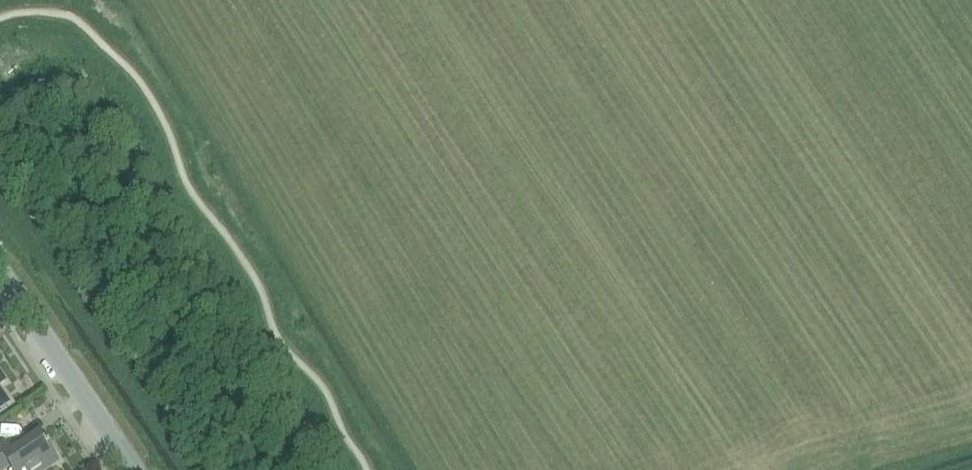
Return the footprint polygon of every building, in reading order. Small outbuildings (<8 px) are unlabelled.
[(11,404),(0,388),(0,412),(11,404)] [(18,425),(0,423),(0,435),(17,436),(18,425)] [(48,447),(49,446),(47,443),(45,444),(39,436),(11,455),(3,443),(0,445),(0,469),(3,469),(8,466),(11,469),(45,469),(57,462),(48,447)]
